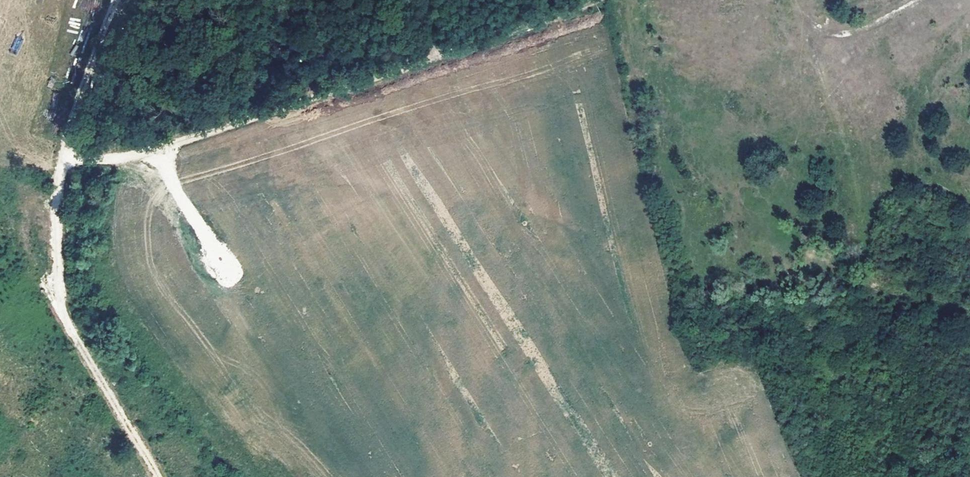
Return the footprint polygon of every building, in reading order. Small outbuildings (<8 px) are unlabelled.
[(18,53),(23,39),(16,36),(11,51),(18,53)]
